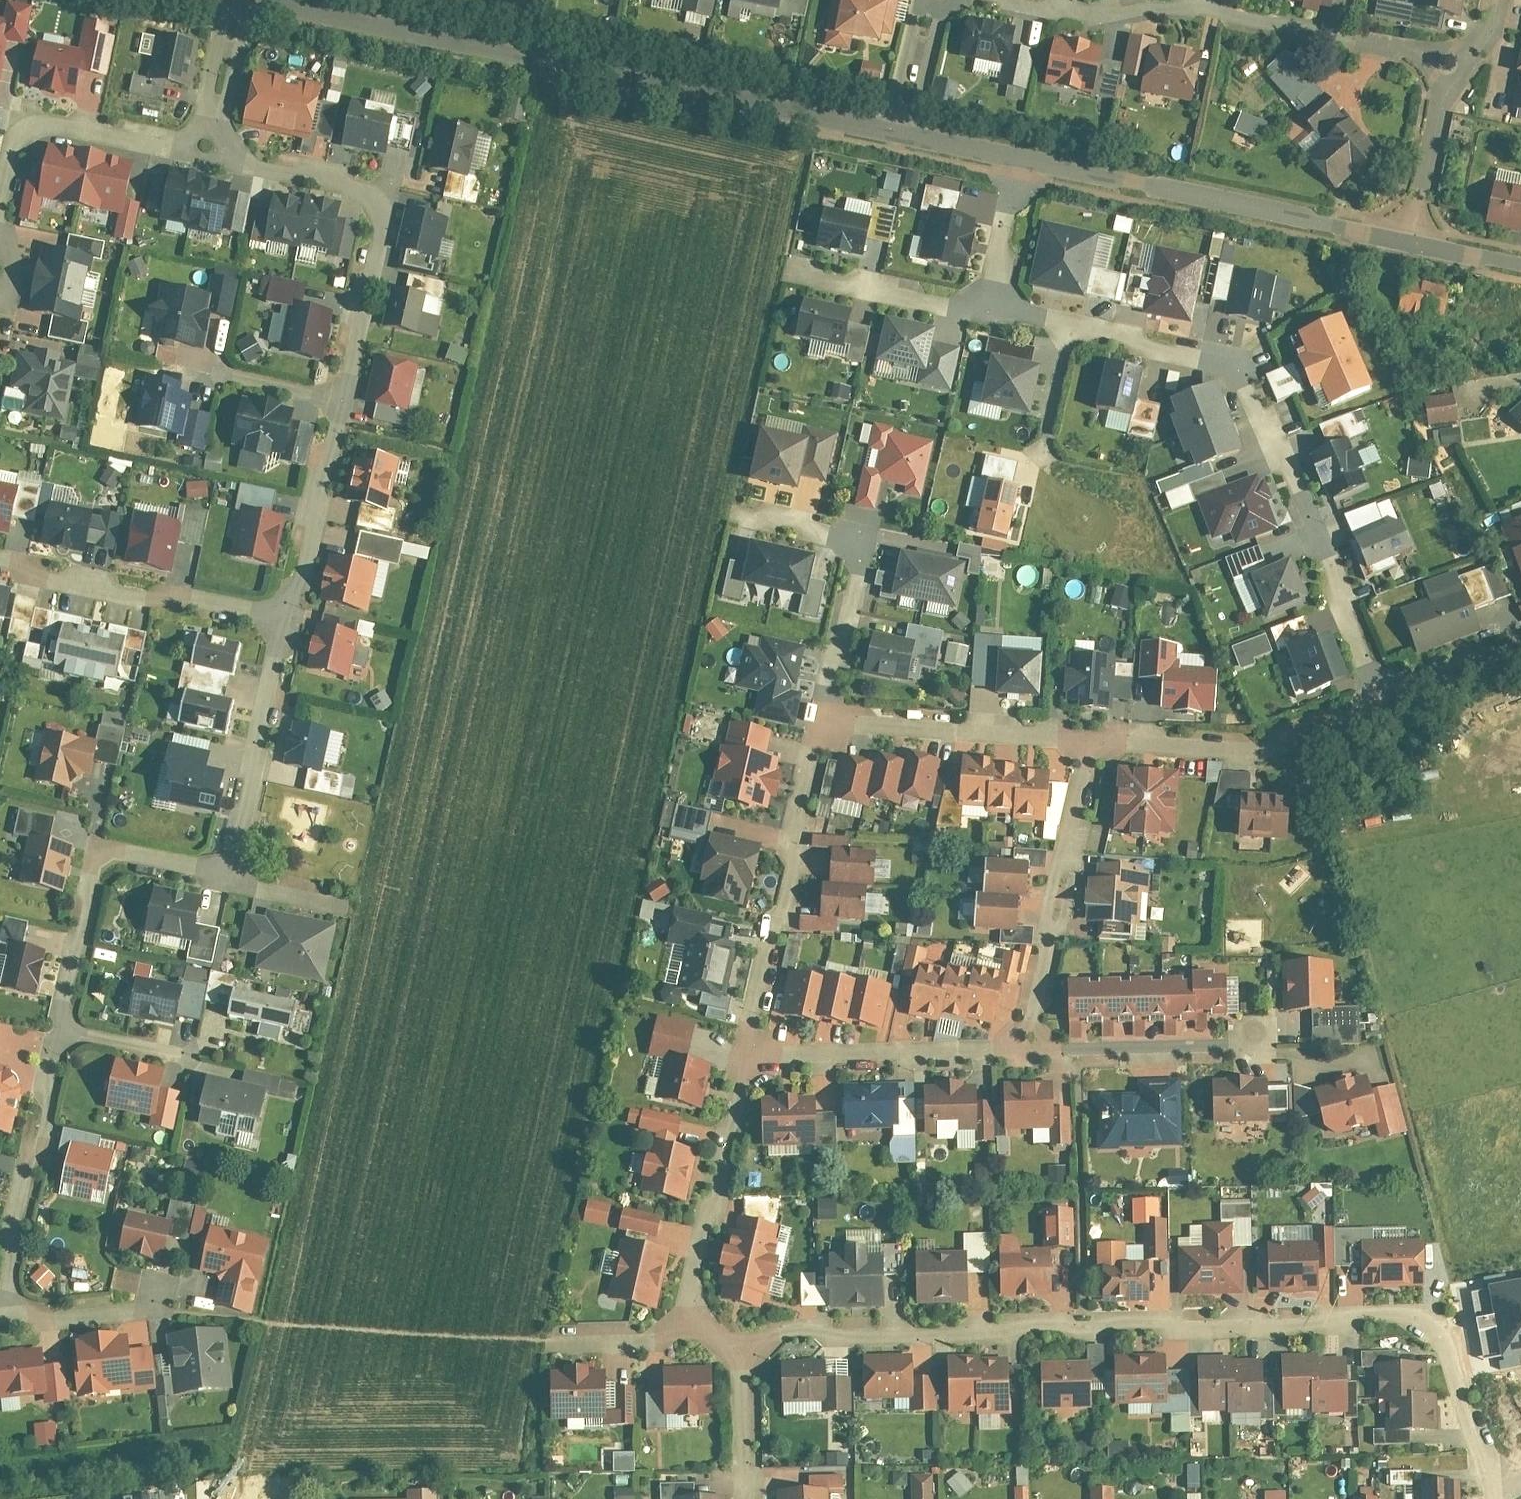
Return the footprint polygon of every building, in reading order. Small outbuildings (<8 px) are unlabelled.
[(635,4),(708,21),(712,0),(636,0),(635,4)] [(733,7),(803,23),(808,0),(734,0),(733,7)] [(897,0),(841,0),(835,30),(891,43),(900,1),(897,0)] [(1308,3),(1306,10),(1323,14),(1325,7),(1335,9),(1337,0),(1293,0),(1308,3)] [(1416,8),(1464,19),(1468,0),(1418,0),(1416,8)] [(972,17),(964,54),(1004,62),(999,84),(1029,90),(1037,52),(1018,48),(1023,28),(972,17)] [(0,29),(0,92),(2,92),(14,32),(0,29)] [(1059,34),(1048,84),(1098,96),(1107,59),(1110,45),(1059,34)] [(201,44),(159,35),(148,88),(190,97),(201,44)] [(1127,63),(1124,76),(1146,81),(1143,93),(1196,104),(1205,56),(1160,47),(1162,40),(1133,35),(1127,63)] [(85,53),(35,43),(27,89),(77,98),(85,53)] [(1326,143),(1306,160),(1338,196),(1388,152),(1301,54),(1272,80),(1294,105),(1301,99),(1312,111),(1304,118),(1326,143)] [(1127,63),(1107,59),(1098,96),(1118,100),(1124,76),(1127,63)] [(879,85),(881,64),(859,63),(858,84),(879,85)] [(323,89),(251,74),(240,128),(312,143),(323,89)] [(940,103),(952,106),(957,85),(944,82),(940,103)] [(396,113),(348,103),(338,149),(386,159),(396,113)] [(1238,114),(1233,135),(1261,142),(1266,121),(1238,114)] [(479,133),(444,126),(433,181),(467,189),(479,133)] [(134,161),(50,146),(39,203),(124,218),(134,161)] [(205,179),(160,171),(152,218),(191,225),(190,230),(219,235),(228,187),(204,182),(205,179)] [(1489,223),(1520,231),(1520,184),(1500,179),(1489,223)] [(232,194),(224,231),(243,235),(251,198),(232,194)] [(342,206),(276,194),(267,242),(333,254),(342,206)] [(828,207),(819,247),(866,257),(875,218),(828,207)] [(933,211),(922,259),(970,270),(981,222),(933,211)] [(452,223),(416,216),(405,271),(441,278),(452,223)] [(341,220),(337,258),(351,260),(356,222),(341,220)] [(1047,221),(1032,286),(1089,298),(1103,233),(1047,221)] [(1161,248),(1148,314),(1195,323),(1208,257),(1161,248)] [(80,326),(92,263),(43,253),(31,317),(80,326)] [(1211,299),(1227,301),(1230,267),(1215,265),(1211,299)] [(1239,269),(1229,317),(1272,325),(1275,311),(1290,314),(1297,281),(1239,269)] [(230,319),(237,281),(217,278),(210,316),(230,319)] [(1404,284),(1398,316),(1450,325),(1455,293),(1404,284)] [(444,299),(396,289),(388,330),(435,339),(444,299)] [(202,354),(212,301),(165,292),(155,345),(202,354)] [(806,296),(797,337),(853,349),(851,359),(865,362),(873,328),(853,324),(857,307),(806,296)] [(331,314),(293,307),(284,361),(321,368),(331,314)] [(1325,388),(1333,407),(1375,389),(1345,318),(1301,337),(1310,357),(1304,360),(1317,391),(1325,388)] [(921,386),(956,394),(966,348),(937,342),(939,331),(891,320),(880,365),(923,375),(921,386)] [(977,379),(969,413),(1002,420),(1004,411),(1033,418),(1044,368),(995,357),(990,381),(977,379)] [(64,424),(76,369),(24,358),(16,394),(28,396),(24,416),(64,424)] [(425,369),(378,359),(367,408),(415,418),(425,369)] [(1108,362),(1098,409),(1113,412),(1109,429),(1157,440),(1164,404),(1141,399),(1147,371),(1108,362)] [(1177,392),(1181,376),(1169,373),(1165,389),(1177,392)] [(1195,455),(1200,468),(1215,462),(1245,452),(1222,385),(1175,401),(1180,416),(1175,418),(1188,457),(1195,455)] [(196,396),(142,386),(133,435),(187,444),(196,396)] [(1458,397),(1431,400),(1435,423),(1461,420),(1458,397)] [(291,414),(242,405),(234,449),(283,458),(291,414)] [(304,466),(311,426),(293,423),(286,463),(304,466)] [(869,469),(861,506),(879,510),(885,484),(908,489),(907,498),(927,502),(940,441),(896,432),(898,427),(880,423),(874,449),(885,452),(881,472),(869,469)] [(1462,427),(1437,431),(1440,447),(1464,443),(1462,427)] [(766,432),(755,483),(801,493),(805,477),(829,482),(840,436),(813,430),(810,442),(766,432)] [(1352,439),(1315,456),(1335,501),(1372,485),(1352,439)] [(403,460),(358,450),(346,507),(391,516),(403,460)] [(1427,480),(1430,459),(1409,456),(1405,477),(1427,480)] [(1165,494),(1170,492),(1219,474),(1215,462),(1200,468),(1161,482),(1165,494)] [(1219,474),(1170,492),(1177,510),(1201,501),(1232,489),(1226,472),(1219,474)] [(1264,477),(1232,489),(1201,501),(1216,541),(1235,534),(1238,544),(1283,527),(1273,502),(1278,500),(1270,480),(1266,481),(1264,477)] [(186,484),(187,500),(208,498),(207,482),(186,484)] [(992,482),(981,532),(1013,540),(1025,490),(992,482)] [(0,483),(0,531),(13,533),(21,487),(0,483)] [(95,516),(51,508),(43,545),(87,554),(95,516)] [(283,516),(244,508),(234,559),(274,567),(283,516)] [(114,553),(120,517),(103,514),(96,550),(114,553)] [(180,526),(137,518),(128,569),(171,577),(180,526)] [(1403,524),(1358,543),(1370,570),(1415,551),(1403,524)] [(1509,528),(1520,565),(1520,524),(1509,528)] [(964,543),(961,559),(975,562),(972,574),(984,576),(989,548),(964,543)] [(750,565),(745,585),(807,598),(812,577),(816,559),(754,545),(750,565)] [(1251,614),(1267,608),(1254,577),(1273,569),(1264,545),(1230,558),(1251,614)] [(883,570),(879,587),(888,588),(886,598),(960,613),(970,566),(906,553),(901,574),(883,570)] [(381,565),(335,555),(324,607),(370,616),(381,565)] [(1267,608),(1271,618),(1312,602),(1295,561),(1273,569),(1254,577),(1267,608)] [(742,600),(745,585),(750,565),(736,562),(728,597),(742,600)] [(1434,600),(1406,610),(1421,654),(1487,630),(1464,568),(1427,581),(1434,600)] [(831,582),(812,577),(807,598),(803,615),(822,619),(831,582)] [(1122,584),(1116,606),(1131,610),(1137,588),(1122,584)] [(0,594),(0,630),(4,631),(11,596),(0,594)] [(132,629),(58,615),(47,667),(121,682),(132,629)] [(705,624),(712,641),(726,636),(719,619),(705,624)] [(875,634),(867,673),(924,684),(928,667),(939,669),(947,632),(910,625),(907,640),(875,634)] [(361,638),(320,629),(310,677),(351,686),(361,638)] [(246,640),(198,631),(190,670),(238,679),(246,640)] [(979,634),(976,686),(1001,687),(1000,697),(1042,700),(1045,655),(1006,653),(1007,636),(979,634)] [(1291,649),(1308,697),(1337,687),(1335,683),(1349,678),(1334,634),(1291,649)] [(1236,647),(1244,670),(1259,665),(1258,660),(1278,653),(1272,635),(1236,647)] [(746,644),(737,690),(762,695),(758,714),(800,723),(806,693),(799,691),(808,646),(765,637),(763,647),(746,644)] [(1145,642),(1142,679),(1166,681),(1164,710),(1217,714),(1220,670),(1182,667),(1183,644),(1145,642)] [(951,644),(948,665),(968,668),(971,647),(951,644)] [(1074,655),(1071,708),(1116,711),(1116,699),(1134,701),(1137,666),(1121,665),(1121,659),(1074,655)] [(233,703),(181,693),(174,729),(226,739),(233,703)] [(331,733),(297,726),(288,770),(307,774),(304,791),(338,798),(342,777),(322,773),(331,733)] [(769,735),(728,726),(722,749),(764,758),(769,735)] [(96,745),(51,736),(42,784),(76,790),(79,776),(90,778),(96,745)] [(780,762),(719,750),(708,802),(769,815),(780,762)] [(989,761),(959,759),(956,810),(986,812),(989,761)] [(867,767),(838,760),(829,801),(858,808),(867,767)] [(898,768),(869,761),(860,802),(889,809),(898,768)] [(929,769),(901,762),(891,803),(920,809),(929,769)] [(1020,767),(990,765),(987,815),(1016,817),(1020,767)] [(227,779),(173,768),(165,807),(219,817),(227,779)] [(1178,776),(1117,773),(1113,839),(1174,842),(1178,776)] [(1050,776),(1020,774),(1017,824),(1047,826),(1050,776)] [(1240,776),(1221,775),(1219,808),(1238,809),(1240,776)] [(956,797),(940,796),(934,830),(955,830),(956,797)] [(1241,801),(1237,844),(1286,848),(1289,805),(1241,801)] [(857,818),(860,809),(835,803),(833,812),(857,818)] [(703,848),(710,818),(666,808),(659,838),(703,848)] [(760,847),(710,837),(700,887),(749,897),(760,847)] [(72,847),(30,839),(20,891),(63,899),(72,847)] [(848,839),(812,840),(812,853),(848,852),(848,839)] [(1047,854),(1014,854),(1014,866),(1047,866),(1047,854)] [(829,858),(828,890),(872,892),(874,859),(829,858)] [(1027,867),(984,866),(983,901),(1027,901),(1027,867)] [(1093,866),(1087,927),(1133,932),(1139,871),(1093,866)] [(647,891),(656,905),(670,895),(660,881),(647,891)] [(201,899),(153,889),(144,933),(192,943),(201,899)] [(820,890),(818,923),(863,924),(864,892),(820,890)] [(1017,902),(974,901),(973,936),(1017,936),(1017,902)] [(711,918),(675,911),(670,935),(706,942),(711,918)] [(269,920),(254,917),(247,953),(278,960),(275,978),(324,988),(337,927),(271,913),(269,920)] [(799,923),(799,936),(835,936),(835,923),(799,923)] [(1000,936),(1000,948),(1033,949),(1033,937),(1000,936)] [(725,1000),(734,947),(692,940),(682,993),(725,1000)] [(1174,941),(1160,942),(1161,956),(1174,955),(1174,941)] [(43,954),(16,949),(7,996),(34,1001),(43,954)] [(916,953),(908,951),(902,983),(909,984),(916,953)] [(1018,989),(1022,960),(1006,958),(1002,987),(1018,989)] [(932,1026),(942,974),(913,968),(903,1020),(932,1026)] [(962,1026),(973,974),(944,969),(933,1020),(962,1026)] [(1335,970),(1281,969),(1280,1018),(1334,1019),(1335,970)] [(992,1029),(1003,977),(974,971),(963,1023),(992,1029)] [(822,980),(788,975),(781,1021),(815,1026),(822,980)] [(182,989),(138,980),(131,1017),(175,1026),(182,989)] [(856,985),(822,980),(815,1026),(849,1030),(856,985)] [(1225,982),(1193,983),(1194,1023),(1226,1022),(1225,982)] [(1193,983),(1161,984),(1163,1024),(1194,1023),(1193,983)] [(1161,984),(1129,985),(1131,1025),(1163,1024),(1161,984)] [(890,990),(856,985),(849,1030),(883,1035),(890,990)] [(1129,985),(1098,986),(1099,1026),(1131,1025),(1129,985)] [(1098,986),(1066,987),(1067,1027),(1099,1026),(1098,986)] [(301,1007),(234,992),(227,1019),(261,1027),(259,1037),(279,1042),(282,1032),(294,1035),(301,1007)] [(695,1026),(659,1018),(651,1054),(669,1058),(687,1062),(695,1026)] [(1311,1021),(1311,1051),(1358,1051),(1358,1021),(1311,1021)] [(703,1110),(712,1068),(687,1062),(669,1058),(660,1101),(703,1110)] [(265,1078),(208,1068),(198,1124),(254,1134),(265,1078)] [(181,1080),(120,1069),(109,1129),(170,1140),(181,1080)] [(1212,1082),(1212,1128),(1265,1128),(1265,1082),(1212,1082)] [(1376,1129),(1363,1082),(1313,1095),(1326,1143),(1376,1129)] [(1098,1098),(1098,1153),(1180,1153),(1180,1084),(1138,1085),(1138,1097),(1098,1098)] [(1052,1134),(1051,1086),(1001,1088),(1003,1135),(1052,1134)] [(843,1088),(844,1133),(897,1131),(896,1087),(843,1088)] [(915,1142),(914,1088),(896,1088),(898,1142),(915,1142)] [(923,1091),(925,1140),(974,1139),(973,1090),(923,1091)] [(1406,1138),(1393,1090),(1369,1097),(1382,1144),(1406,1138)] [(1312,1097),(1291,1091),(1292,1125),(1318,1121),(1312,1097)] [(1289,1115),(1289,1092),(1265,1093),(1266,1115),(1289,1115)] [(0,1101),(0,1140),(7,1141),(14,1103),(0,1101)] [(814,1102),(761,1104),(763,1151),(815,1150),(814,1102)] [(992,1146),(992,1107),(974,1108),(975,1146),(992,1146)] [(684,1118),(647,1108),(640,1135),(654,1138),(678,1144),(684,1118)] [(1002,1111),(993,1111),(993,1141),(1002,1141),(1002,1111)] [(1071,1149),(1070,1113),(1052,1113),(1053,1150),(1071,1149)] [(835,1153),(834,1117),(815,1117),(816,1153),(835,1153)] [(690,1200),(702,1150),(678,1144),(654,1138),(642,1188),(690,1200)] [(121,1150),(66,1140),(54,1203),(109,1213),(121,1150)] [(1065,1170),(1047,1172),(1049,1189),(1067,1187),(1065,1170)] [(1188,1174),(1168,1175),(1168,1189),(1188,1188),(1188,1174)] [(1312,1192),(1300,1203),(1306,1209),(1317,1199),(1312,1192)] [(785,1196),(748,1196),(748,1217),(780,1223),(785,1196)] [(609,1207),(589,1202),(584,1225),(604,1229),(609,1207)] [(834,1203),(817,1203),(817,1222),(835,1222),(834,1203)] [(1078,1246),(1077,1207),(1046,1208),(1047,1247),(1053,1247),(1078,1246)] [(200,1230),(205,1211),(193,1208),(189,1228),(200,1230)] [(172,1218),(125,1209),(117,1252),(164,1261),(172,1218)] [(660,1220),(623,1212),(619,1233),(656,1241),(660,1220)] [(741,1215),(725,1298),(767,1307),(784,1224),(780,1223),(748,1217),(741,1215)] [(1166,1264),(1166,1223),(1144,1224),(1144,1265),(1166,1264)] [(1203,1228),(1204,1252),(1177,1253),(1178,1300),(1243,1298),(1241,1251),(1234,1251),(1234,1227),(1203,1228)] [(226,1239),(204,1235),(201,1250),(206,1257),(203,1270),(225,1274),(219,1307),(253,1313),(267,1238),(228,1231),(226,1239)] [(995,1272),(994,1232),(969,1233),(969,1250),(970,1272),(995,1272)] [(1331,1275),(1330,1235),(1311,1235),(1312,1275),(1331,1275)] [(1359,1235),(1332,1235),(1333,1272),(1360,1272),(1359,1235)] [(656,1314),(670,1253),(620,1242),(606,1302),(656,1314)] [(907,1269),(906,1244),(883,1244),(883,1253),(883,1269),(907,1269)] [(1421,1244),(1360,1246),(1361,1293),(1422,1291),(1421,1244)] [(849,1253),(831,1254),(831,1271),(832,1304),(832,1308),(884,1307),(883,1269),(883,1253),(870,1253),(870,1246),(849,1246),(849,1253)] [(1311,1246),(1266,1247),(1267,1297),(1312,1296),(1311,1246)] [(1004,1249),(1006,1295),(1055,1293),(1053,1247),(1047,1247),(1004,1249)] [(919,1251),(921,1303),(970,1302),(970,1272),(969,1250),(919,1251)] [(29,1278),(42,1291),(55,1279),(43,1266),(29,1278)] [(1102,1269),(1102,1306),(1148,1306),(1148,1269),(1102,1269)] [(831,1271),(804,1272),(804,1305),(832,1304),(831,1271)] [(1505,1359),(1520,1356),(1520,1286),(1492,1292),(1505,1359)] [(223,1332),(174,1338),(182,1401),(230,1395),(223,1332)] [(129,1333),(72,1340),(80,1402),(157,1392),(154,1370),(134,1373),(129,1333)] [(1108,1386),(1108,1345),(1092,1345),(1092,1363),(1093,1386),(1108,1386)] [(1402,1351),(1365,1352),(1365,1366),(1377,1366),(1402,1365),(1402,1351)] [(915,1352),(865,1354),(867,1397),(916,1395),(916,1378),(915,1352)] [(1317,1358),(1317,1353),(1286,1354),(1287,1377),(1288,1408),(1318,1408),(1317,1358)] [(0,1359),(0,1403),(49,1397),(43,1354),(0,1359)] [(1170,1354),(1121,1355),(1122,1403),(1157,1402),(1171,1402),(1171,1371),(1170,1354)] [(980,1357),(980,1355),(949,1356),(950,1413),(982,1412),(980,1357)] [(1014,1413),(1012,1356),(980,1357),(982,1412),(982,1414),(1014,1413)] [(1235,1361),(1235,1356),(1204,1357),(1204,1381),(1205,1412),(1236,1411),(1235,1361)] [(1349,1381),(1348,1357),(1317,1358),(1318,1408),(1319,1413),(1349,1413),(1349,1381)] [(852,1360),(829,1361),(829,1379),(852,1378),(852,1360)] [(1266,1380),(1266,1360),(1235,1361),(1236,1411),(1236,1416),(1267,1415),(1266,1380)] [(829,1361),(786,1362),(787,1402),(830,1401),(829,1379),(829,1361)] [(1043,1363),(1044,1410),(1093,1410),(1093,1386),(1092,1363),(1043,1363)] [(717,1364),(665,1366),(666,1391),(667,1414),(719,1412),(717,1364)] [(1402,1365),(1377,1366),(1378,1397),(1388,1397),(1433,1395),(1433,1364),(1402,1365)] [(551,1372),(552,1419),(609,1417),(608,1387),(607,1370),(551,1372)] [(1194,1381),(1194,1371),(1171,1371),(1171,1402),(1157,1402),(1157,1414),(1195,1413),(1194,1381)] [(939,1409),(938,1377),(916,1378),(916,1395),(917,1410),(939,1409)] [(1287,1377),(1276,1377),(1276,1379),(1277,1416),(1288,1415),(1288,1408),(1287,1377)] [(856,1413),(855,1378),(852,1378),(829,1379),(830,1401),(830,1414),(856,1413)] [(1276,1379),(1266,1380),(1267,1415),(1267,1418),(1277,1418),(1277,1416),(1276,1379)] [(1204,1381),(1194,1381),(1195,1413),(1195,1417),(1205,1417),(1205,1412),(1204,1381)] [(1361,1416),(1360,1381),(1349,1381),(1349,1413),(1350,1417),(1361,1416)] [(638,1425),(637,1386),(608,1387),(609,1417),(609,1426),(638,1425)] [(651,1392),(652,1428),(667,1427),(667,1414),(666,1391),(651,1392)] [(1440,1395),(1433,1395),(1388,1397),(1389,1427),(1413,1427),(1441,1426),(1440,1395)] [(1378,1428),(1379,1443),(1414,1442),(1413,1427),(1389,1427),(1378,1428)] [(633,1473),(632,1453),(608,1454),(609,1474),(633,1473)] [(946,1485),(958,1498),(959,1498),(971,1489),(959,1474),(946,1485)] [(806,1480),(806,1494),(826,1494),(841,1494),(841,1479),(806,1480)] [(934,1479),(912,1479),(912,1498),(934,1498),(934,1479)] [(660,1486),(661,1498),(694,1498),(693,1485),(660,1486)] [(1460,1487),(1416,1487),(1416,1498),(1460,1498),(1460,1487)] [(1014,1498),(1029,1498),(1029,1488),(1014,1488),(1014,1498)]
